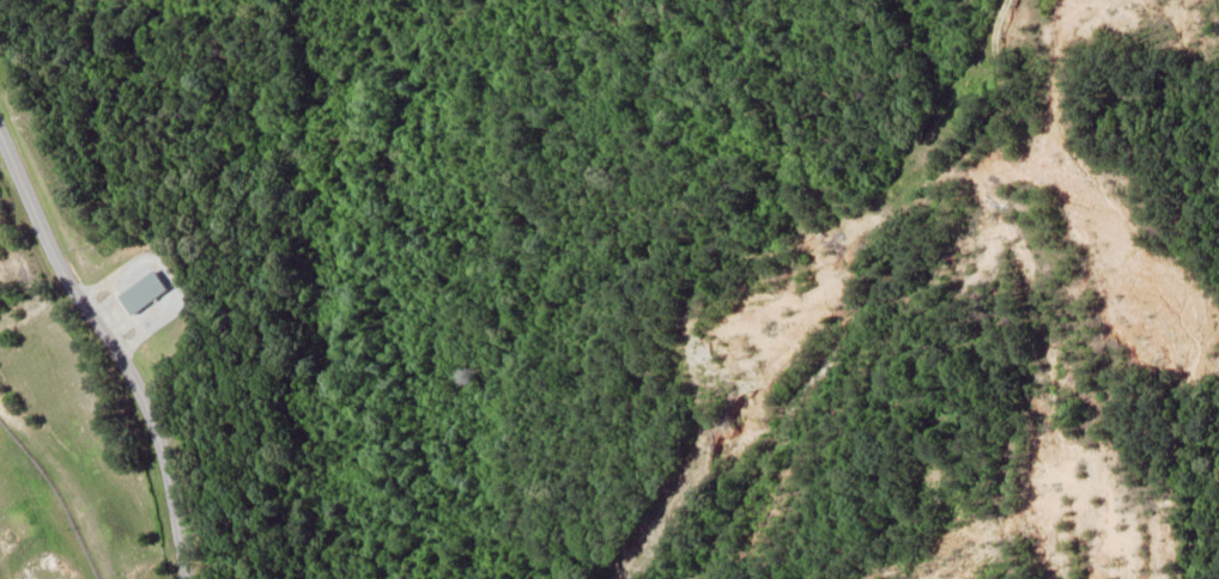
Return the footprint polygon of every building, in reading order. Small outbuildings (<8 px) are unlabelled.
[(173,290),(159,271),(123,298),(138,317),(173,290)]
